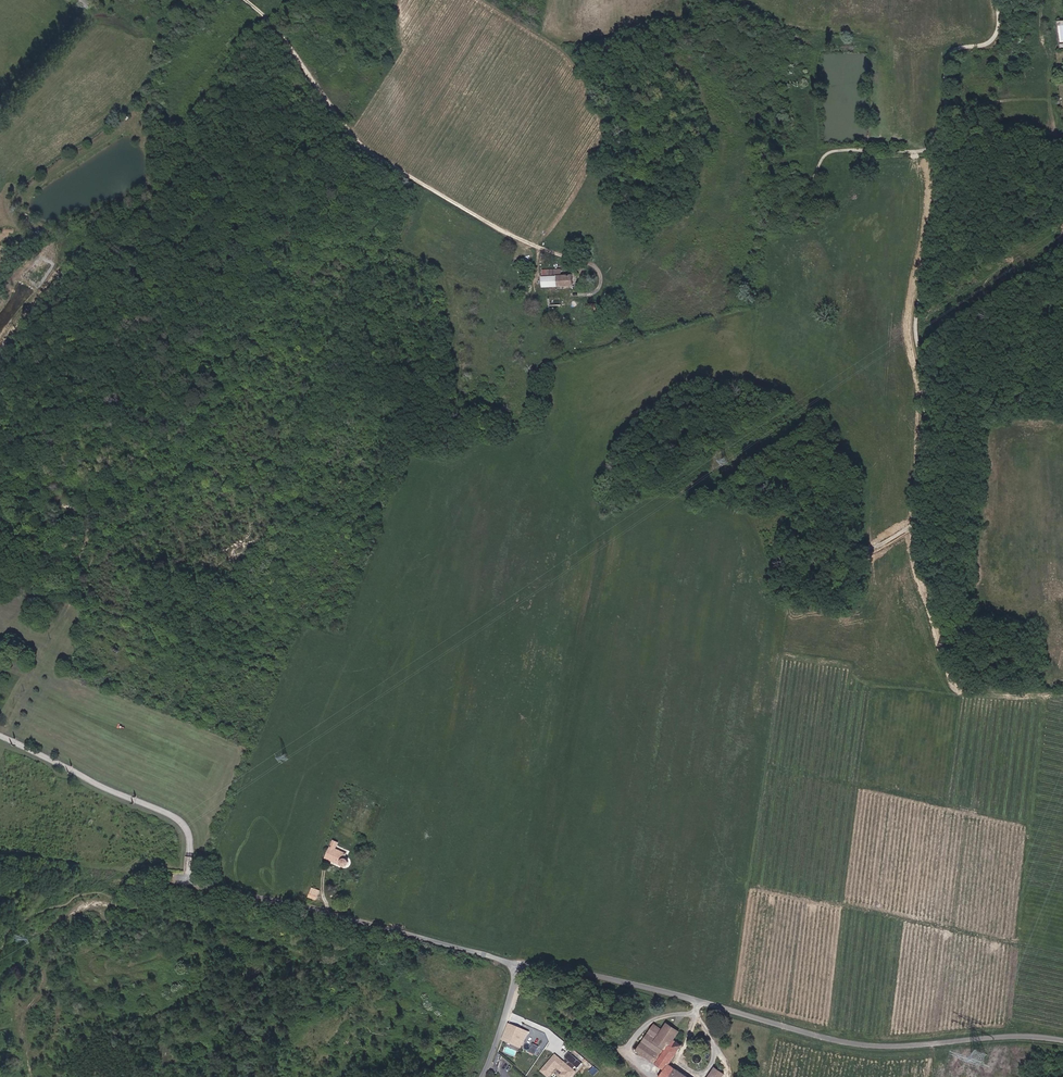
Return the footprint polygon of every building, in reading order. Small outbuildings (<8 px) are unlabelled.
[(78,0),(87,8),(93,3),(90,0),(78,0)] [(546,270),(545,283),(542,283),(542,287),(549,286),(549,278),(557,278),(557,286),(572,285),(572,276),(561,276),(560,270),(546,270)] [(548,306),(559,306),(558,291),(548,291),(548,306)] [(334,849),(337,843),(333,841),(325,857),(342,866),(343,866),(344,866),(345,865),(346,864),(347,863),(346,862),(346,860),(345,859),(344,859),(346,855),(334,849)] [(316,901),(318,896),(309,893),(307,898),(316,901)] [(522,1048),(529,1033),(509,1024),(503,1040),(522,1048)] [(641,1046),(637,1051),(657,1064),(656,1066),(664,1071),(660,1076),(686,1076),(669,1065),(682,1046),(673,1040),(678,1033),(667,1025),(662,1031),(655,1026),(641,1046)] [(529,1051),(535,1054),(539,1046),(533,1043),(529,1051)] [(541,1072),(548,1076),(550,1076),(557,1068),(562,1072),(559,1075),(562,1076),(573,1076),(578,1070),(577,1070),(583,1062),(569,1052),(564,1059),(555,1052),(541,1072)] [(724,1075),(715,1068),(709,1076),(723,1076),(724,1075)]
